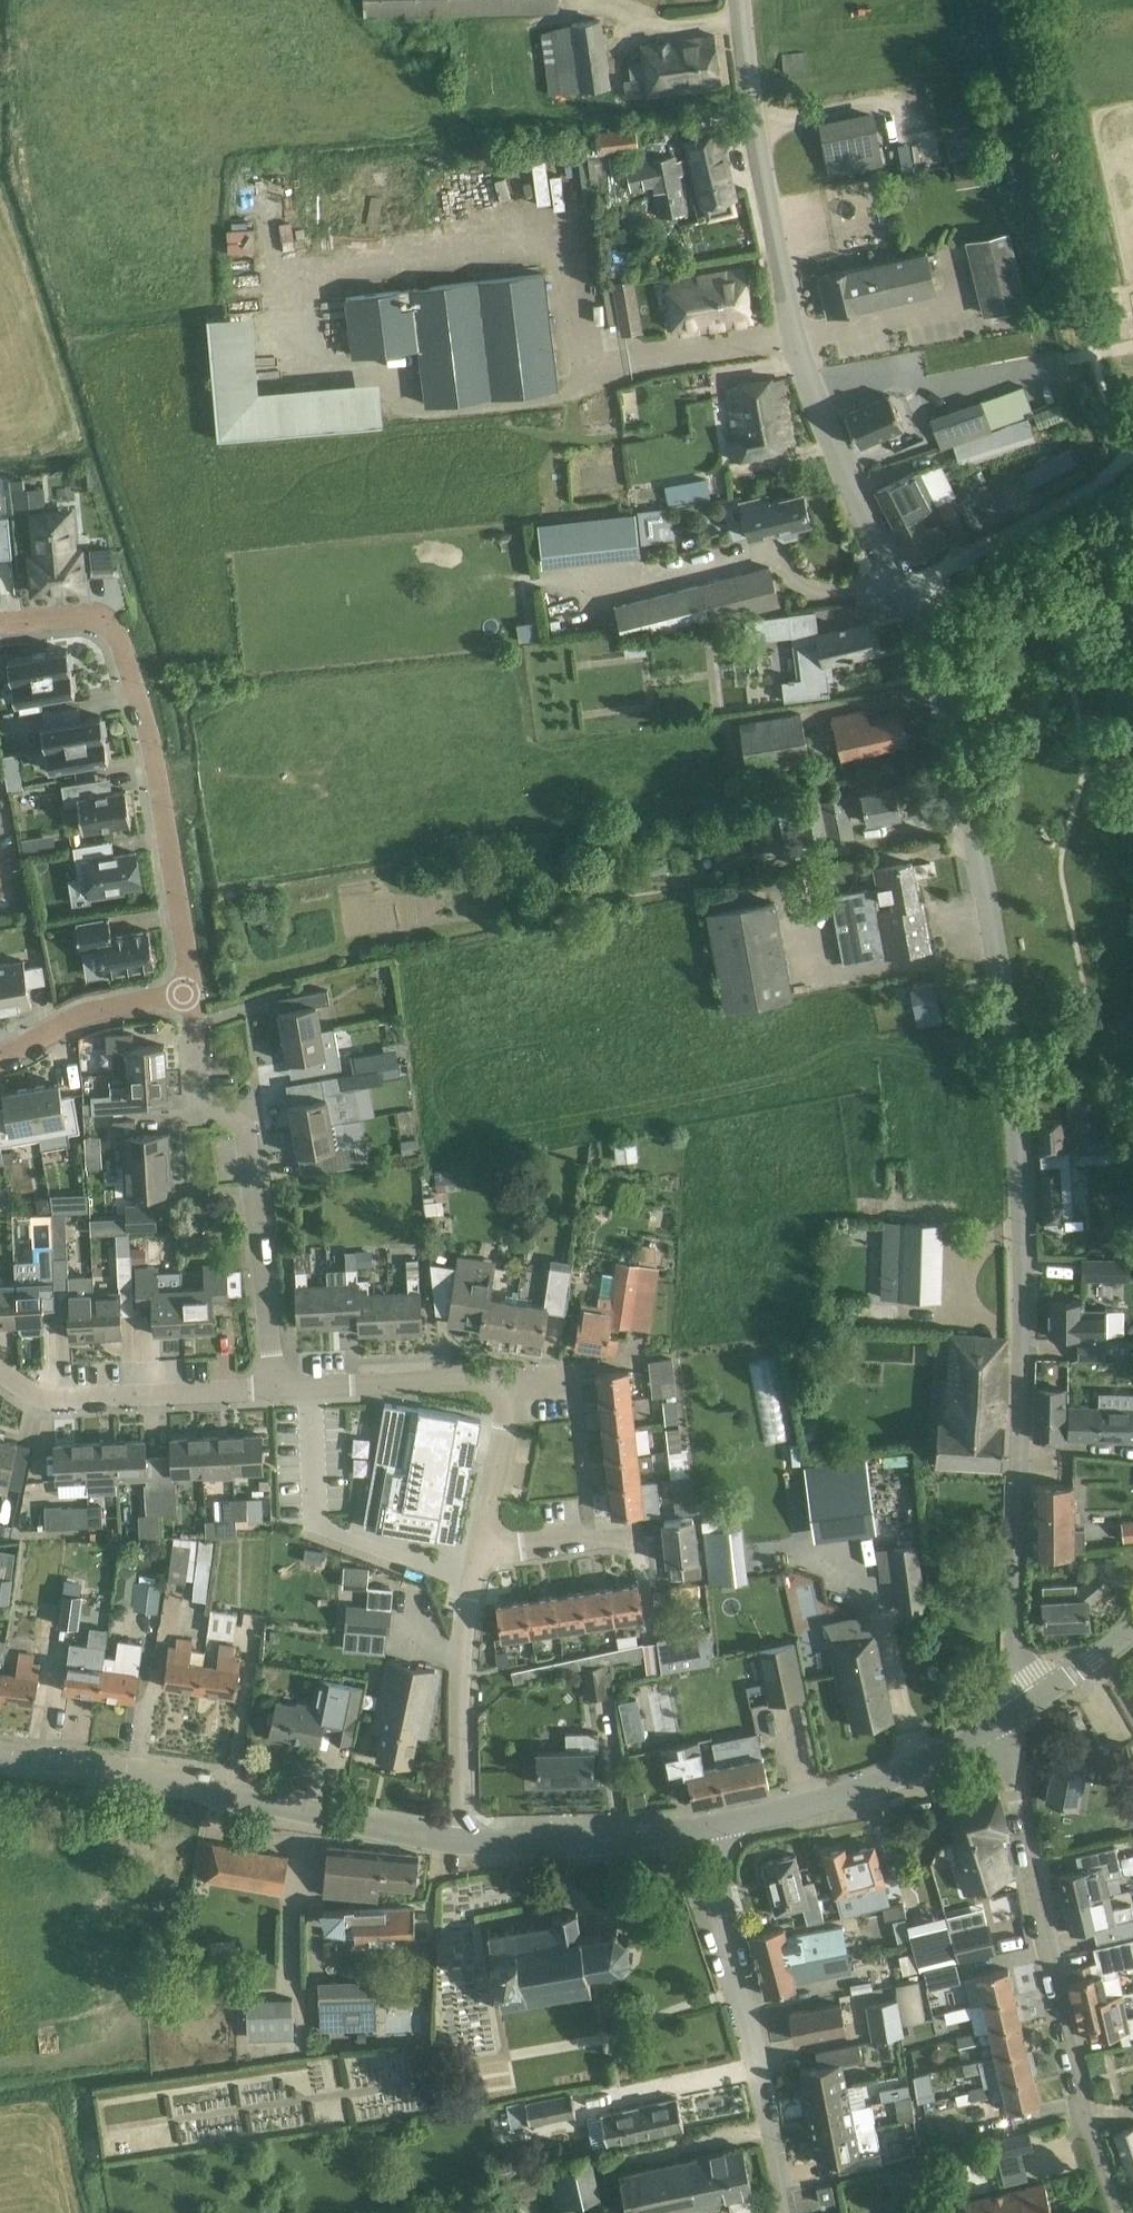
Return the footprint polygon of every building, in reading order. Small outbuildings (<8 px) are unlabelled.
[(558,12),(558,0),(363,0),(364,16),(558,12)] [(568,23),(541,32),(548,95),(611,85),(601,19),(568,23)] [(714,34),(677,39),(639,44),(641,62),(628,64),(630,79),(623,80),(626,98),(684,90),(721,84),(714,34)] [(783,71),(806,69),(804,54),(781,56),(783,71)] [(818,122),(828,176),(883,165),(873,110),(818,122)] [(675,154),(648,160),(625,165),(626,166),(622,167),(620,151),(638,149),(635,125),(596,130),(596,134),(585,135),(593,203),(626,200),(625,185),(630,185),(631,189),(654,185),(660,216),(686,210),(678,173),(685,172),(682,159),(676,160),(675,154)] [(718,133),(686,141),(694,173),(702,205),(734,198),(718,133)] [(972,138),(950,142),(953,160),(975,156),(972,138)] [(538,202),(552,200),(547,156),(533,157),(538,202)] [(957,189),(997,183),(993,159),(954,165),(957,189)] [(562,166),(553,168),(558,198),(567,197),(562,166)] [(227,228),(228,252),(257,251),(256,226),(227,228)] [(1024,305),(1006,232),(969,241),(987,314),(1024,305)] [(923,252),(848,270),(819,277),(829,317),(857,310),(857,309),(933,291),(923,252)] [(665,254),(661,254),(657,257),(655,261),(655,265),(657,269),(661,271),(665,271),(669,269),(672,265),(671,260),(669,256),(665,254)] [(743,267),(669,279),(670,287),(678,330),(679,334),(752,322),(743,267)] [(559,390),(544,271),(344,296),(352,357),(418,348),(425,406),(559,390)] [(634,278),(602,284),(610,332),(620,330),(621,335),(643,332),(634,278)] [(257,312),(210,316),(219,435),(385,423),(382,379),(262,388),(257,312)] [(782,379),(726,388),(735,440),(729,442),(732,459),(794,446),(782,379)] [(1008,420),(1031,411),(1022,386),(998,394),(1008,420)] [(844,412),(858,444),(903,424),(888,391),(844,412)] [(940,447),(991,429),(991,427),(981,399),(929,418),(940,447)] [(991,429),(940,447),(941,450),(953,445),(959,461),(971,457),(972,460),(1035,441),(1027,418),(1006,424),(1006,426),(992,430),(991,429)] [(1086,477),(1069,446),(1023,473),(1041,504),(1086,477)] [(876,492),(893,526),(917,515),(931,508),(913,473),(876,492)] [(668,506),(690,502),(711,499),(707,478),(665,486),(668,506)] [(15,509),(45,506),(44,488),(14,491),(15,509)] [(810,523),(803,494),(769,503),(767,496),(742,503),(751,538),(777,532),(779,537),(783,540),(803,535),(806,529),(805,525),(810,523)] [(74,553),(70,511),(32,515),(36,557),(30,557),(33,592),(83,588),(80,552),(74,553)] [(544,562),(644,557),(643,539),(672,538),(670,511),(541,518),(544,562)] [(957,511),(944,518),(955,540),(969,533),(957,511)] [(917,515),(893,526),(911,561),(947,543),(938,525),(926,532),(917,515)] [(12,557),(9,517),(0,518),(0,559),(12,557)] [(770,565),(614,604),(622,634),(685,627),(710,622),(780,604),(770,565)] [(747,642),(785,637),(791,636),(788,614),(744,620),(747,642)] [(870,630),(868,624),(868,622),(815,635),(818,644),(798,646),(801,677),(794,678),(794,676),(788,677),(788,679),(782,679),(784,699),(830,695),(827,664),(849,659),(849,660),(854,659),(853,658),(875,653),(870,630)] [(12,681),(71,671),(71,667),(73,666),(71,652),(68,653),(68,649),(8,659),(12,681)] [(71,671),(12,681),(16,703),(75,693),(75,689),(77,689),(75,675),(72,675),(71,671)] [(840,759),(876,751),(906,744),(899,711),(868,718),(866,708),(831,716),(840,759)] [(800,713),(739,723),(752,791),(813,780),(800,713)] [(46,748),(105,738),(104,734),(107,733),(104,719),(102,720),(101,716),(42,726),(46,748)] [(105,738),(46,748),(49,770),(109,760),(108,756),(111,756),(108,742),(106,742),(105,738)] [(20,769),(6,772),(8,787),(23,785),(20,769)] [(78,804),(83,831),(131,823),(126,790),(95,795),(92,780),(62,785),(65,806),(78,804)] [(895,786),(877,790),(876,784),(859,788),(860,793),(776,810),(784,851),(854,838),(849,812),(863,809),(866,822),(900,815),(895,786)] [(770,814),(732,821),(738,854),(776,847),(770,814)] [(24,854),(57,849),(55,834),(22,839),(24,854)] [(87,877),(90,897),(123,892),(123,886),(141,883),(136,852),(105,857),(102,842),(73,847),(78,878),(87,877)] [(830,896),(843,964),(931,948),(923,904),(920,904),(912,862),(875,869),(878,887),(830,896)] [(776,900),(706,913),(724,1011),(793,998),(776,900)] [(100,947),(104,974),(154,965),(148,930),(111,936),(108,919),(76,924),(81,951),(100,947)] [(4,1013),(32,1008),(27,980),(44,978),(42,965),(25,968),(24,961),(0,965),(0,992),(4,1013)] [(934,981),(909,985),(914,1013),(939,1009),(934,981)] [(283,1037),(320,1030),(316,1005),(330,1002),(327,989),(303,993),(306,1007),(279,1011),(283,1037)] [(320,1030),(283,1037),(287,1061),(301,1059),(304,1074),(341,1068),(334,1028),(320,1030)] [(133,1047),(132,1032),(105,1033),(106,1049),(116,1049),(116,1059),(127,1058),(128,1072),(165,1070),(164,1045),(133,1047)] [(378,1053),(351,1058),(353,1072),(380,1067),(378,1053)] [(353,1072),(308,1079),(312,1100),(289,1104),(294,1130),(331,1124),(361,1118),(356,1089),(361,1088),(361,1086),(383,1083),(380,1067),(353,1072)] [(165,1070),(128,1072),(128,1085),(109,1086),(110,1094),(91,1095),(91,1102),(82,1103),(83,1115),(123,1112),(122,1098),(167,1096),(165,1070)] [(57,1098),(55,1083),(31,1087),(40,1139),(41,1139),(43,1151),(71,1146),(69,1134),(80,1132),(74,1095),(57,1098)] [(31,1087),(7,1092),(10,1106),(0,1108),(0,1144),(0,1146),(40,1139),(31,1087)] [(1067,1100),(1069,1141),(1109,1139),(1106,1098),(1067,1100)] [(1132,1113),(1132,1099),(1121,1099),(1122,1113),(1132,1113)] [(365,1141),(361,1118),(331,1124),(294,1130),(298,1154),(321,1150),(324,1170),(369,1162),(365,1141)] [(125,1165),(168,1163),(167,1134),(136,1136),(135,1120),(112,1121),(113,1139),(123,1138),(125,1165)] [(1063,1153),(1061,1120),(1037,1121),(1040,1154),(1044,1154),(1045,1169),(1041,1170),(1045,1231),(1087,1228),(1086,1217),(1073,1218),(1069,1152),(1063,1153)] [(103,1134),(87,1135),(88,1166),(104,1166),(103,1134)] [(615,1162),(638,1160),(636,1139),(613,1141),(615,1162)] [(168,1163),(125,1165),(126,1195),(170,1193),(168,1163)] [(454,1189),(453,1174),(435,1176),(437,1191),(454,1189)] [(69,1191),(70,1208),(87,1207),(87,1190),(69,1191)] [(49,1199),(35,1199),(37,1209),(51,1209),(49,1199)] [(90,1217),(90,1232),(157,1229),(156,1202),(125,1204),(125,1216),(90,1217)] [(882,1220),(879,1298),(941,1300),(944,1222),(882,1220)] [(53,1247),(52,1247),(54,1280),(68,1279),(69,1315),(70,1339),(87,1338),(96,1338),(94,1293),(93,1293),(93,1275),(68,1276),(67,1248),(62,1243),(53,1244),(53,1247)] [(656,1265),(658,1249),(642,1245),(638,1263),(615,1260),(611,1298),(599,1295),(597,1305),(581,1303),(575,1344),(577,1345),(577,1350),(589,1352),(590,1347),(606,1349),(610,1323),(650,1330),(659,1266),(656,1265)] [(52,1247),(37,1248),(37,1260),(40,1260),(40,1270),(41,1281),(41,1285),(54,1284),(54,1280),(52,1247)] [(310,1253),(293,1254),(294,1272),(295,1272),(307,1271),(311,1271),(310,1253)] [(117,1286),(132,1286),(130,1254),(116,1255),(117,1286)] [(459,1254),(448,1315),(482,1320),(480,1329),(480,1330),(511,1335),(516,1301),(515,1301),(490,1297),(496,1260),(459,1254)] [(369,1255),(357,1256),(357,1261),(357,1267),(369,1267),(369,1255)] [(516,1301),(511,1335),(542,1340),(547,1311),(564,1314),(572,1262),(551,1258),(544,1305),(516,1301)] [(1120,1258),(1082,1258),(1082,1281),(1120,1281),(1120,1258)] [(389,1293),(390,1333),(421,1331),(420,1292),(419,1292),(417,1259),(406,1259),(407,1293),(389,1293)] [(37,1260),(13,1261),(15,1282),(17,1326),(20,1325),(20,1330),(23,1332),(40,1331),(42,1328),(42,1324),(43,1324),(43,1316),(56,1315),(54,1284),(41,1285),(41,1281),(40,1270),(40,1260),(37,1260)] [(183,1333),(213,1332),(212,1299),(227,1299),(225,1265),(203,1266),(203,1287),(181,1288),(183,1333)] [(183,1333),(181,1288),(159,1289),(158,1266),(134,1267),(136,1304),(153,1304),(154,1334),(183,1333)] [(244,1290),(241,1266),(231,1267),(234,1291),(244,1290)] [(390,1333),(389,1293),(369,1294),(368,1267),(357,1268),(360,1334),(390,1333)] [(360,1334),(357,1268),(345,1269),(346,1285),(328,1286),(329,1324),(358,1322),(359,1334),(360,1334)] [(329,1324),(328,1286),(307,1287),(307,1271),(295,1272),(298,1325),(329,1324)] [(17,1326),(15,1282),(0,1283),(0,1326),(17,1326)] [(119,1292),(94,1293),(96,1338),(121,1337),(119,1292)] [(1107,1308),(1084,1308),(1084,1300),(1049,1300),(1048,1336),(1117,1336),(1117,1310),(1107,1310),(1107,1308)] [(1077,1360),(1105,1360),(1105,1353),(1129,1353),(1129,1347),(1132,1347),(1132,1338),(1077,1338),(1077,1360)] [(932,1419),(938,1419),(935,1463),(1002,1467),(1005,1425),(1009,1349),(1007,1349),(1007,1354),(947,1351),(946,1378),(935,1377),(932,1419)] [(662,1396),(676,1395),(672,1358),(648,1360),(652,1397),(662,1396)] [(599,1402),(631,1399),(628,1370),(596,1373),(599,1402)] [(1035,1388),(1033,1439),(1063,1439),(1064,1389),(1035,1388)] [(1067,1441),(1132,1442),(1132,1391),(1098,1391),(1098,1405),(1067,1405),(1067,1441)] [(676,1395),(662,1396),(665,1424),(679,1423),(676,1395)] [(599,1402),(603,1430),(634,1426),(631,1399),(599,1402)] [(377,1422),(399,1426),(382,1530),(457,1543),(470,1465),(473,1466),(481,1420),(457,1416),(458,1414),(419,1408),(419,1409),(380,1403),(377,1422)] [(634,1426),(603,1430),(606,1457),(637,1454),(634,1426)] [(668,1451),(685,1449),(682,1449),(679,1427),(665,1429),(668,1451)] [(9,1479),(17,1442),(4,1439),(6,1432),(0,1431),(0,1478),(9,1479)] [(261,1434),(231,1435),(233,1472),(263,1471),(261,1434)] [(231,1435),(202,1437),(203,1474),(233,1472),(231,1435)] [(202,1437),(171,1439),(172,1454),(173,1476),(173,1475),(203,1474),(202,1437)] [(147,1440),(117,1441),(119,1478),(146,1477),(149,1477),(148,1455),(147,1440)] [(117,1441),(87,1443),(89,1480),(119,1478),(117,1441)] [(87,1443),(55,1444),(57,1481),(58,1481),(89,1480),(87,1443)] [(685,1449),(668,1451),(671,1479),(688,1477),(685,1449)] [(640,1482),(639,1469),(653,1468),(651,1453),(637,1455),(637,1454),(606,1457),(609,1486),(657,1481),(657,1480),(640,1482)] [(867,1458),(804,1467),(813,1531),(876,1523),(867,1458)] [(675,1515),(692,1513),(688,1477),(671,1479),(675,1515)] [(57,1481),(43,1482),(44,1505),(45,1527),(45,1529),(91,1526),(90,1505),(61,1507),(61,1505),(59,1505),(58,1481),(57,1481)] [(657,1481),(609,1486),(612,1514),(644,1511),(644,1517),(661,1515),(657,1481)] [(146,1483),(144,1483),(146,1514),(161,1514),(160,1482),(146,1483)] [(174,1482),(160,1482),(161,1514),(177,1513),(175,1482),(174,1482)] [(1033,1485),(1034,1556),(1074,1556),(1074,1550),(1084,1550),(1084,1527),(1074,1528),(1073,1485),(1033,1485)] [(248,1498),(234,1498),(235,1519),(236,1519),(249,1518),(249,1521),(262,1521),(261,1497),(248,1498)] [(214,1520),(215,1536),(237,1536),(236,1519),(235,1519),(234,1498),(221,1499),(222,1519),(214,1520)] [(102,1505),(90,1505),(91,1526),(103,1526),(102,1505)] [(672,1578),(699,1576),(693,1518),(666,1520),(672,1578)] [(1121,1522),(1123,1542),(1132,1541),(1132,1521),(1121,1522)] [(731,1531),(704,1534),(710,1583),(737,1580),(731,1531)] [(173,1537),(167,1580),(186,1582),(186,1579),(194,1580),(194,1583),(208,1585),(214,1540),(199,1538),(198,1539),(173,1537)] [(900,1612),(913,1611),(925,1609),(917,1544),(892,1547),(900,1612)] [(0,1546),(0,1573),(10,1575),(14,1547),(0,1546)] [(368,1591),(370,1569),(345,1567),(343,1589),(368,1591)] [(1087,1605),(1111,1587),(1098,1570),(1076,1588),(1076,1585),(1044,1587),(1044,1601),(1042,1601),(1044,1626),(1089,1624),(1087,1605)] [(159,1614),(162,1585),(138,1583),(135,1611),(159,1614)] [(609,1588),(614,1621),(643,1617),(638,1583),(609,1588)] [(609,1588),(581,1592),(586,1625),(614,1621),(609,1588)] [(62,1592),(57,1625),(78,1627),(82,1595),(62,1592)] [(581,1592),(554,1596),(559,1629),(586,1625),(581,1592)] [(554,1596),(526,1600),(531,1634),(559,1629),(554,1596)] [(531,1634),(526,1600),(497,1604),(502,1638),(531,1634)] [(346,1604),(344,1632),(389,1635),(391,1608),(346,1604)] [(211,1609),(208,1634),(235,1637),(238,1612),(211,1609)] [(840,1699),(847,1697),(853,1727),(892,1718),(886,1688),(869,1615),(831,1623),(836,1642),(828,1644),(840,1699)] [(692,1635),(657,1640),(661,1673),(680,1670),(712,1666),(712,1652),(695,1655),(692,1635)] [(199,1691),(202,1665),(189,1664),(192,1641),(177,1639),(176,1647),(168,1646),(163,1686),(199,1691)] [(102,1669),(99,1695),(135,1700),(143,1643),(120,1640),(116,1671),(102,1669)] [(69,1642),(63,1690),(99,1695),(102,1669),(105,1647),(69,1642)] [(620,1660),(637,1657),(645,1655),(643,1643),(618,1648),(620,1660)] [(202,1665),(199,1691),(235,1696),(240,1656),(233,1655),(234,1646),(219,1644),(216,1667),(202,1665)] [(793,1644),(758,1651),(769,1703),(804,1696),(793,1644)] [(609,1663),(620,1660),(618,1648),(591,1654),(593,1666),(609,1663)] [(497,1653),(499,1669),(510,1667),(508,1652),(497,1653)] [(2,1673),(0,1687),(0,1699),(34,1704),(40,1665),(33,1664),(34,1655),(19,1653),(15,1675),(2,1673)] [(581,1669),(593,1666),(591,1654),(563,1660),(566,1672),(581,1669)] [(427,1735),(437,1686),(430,1685),(433,1669),(386,1659),(371,1730),(381,1733),(376,1758),(410,1766),(417,1733),(427,1735)] [(538,1678),(566,1672),(563,1660),(536,1666),(538,1678)] [(606,1684),(613,1682),(609,1663),(593,1666),(581,1669),(588,1700),(609,1696),(606,1684)] [(514,1683),(538,1678),(536,1666),(512,1671),(514,1683)] [(353,1728),(362,1685),(318,1677),(317,1681),(318,1682),(315,1697),(314,1697),(312,1705),(295,1702),(295,1704),(275,1700),(273,1711),(269,1711),(267,1722),(271,1722),(268,1736),(291,1741),(292,1738),(299,1739),(299,1740),(319,1744),(321,1733),(331,1735),(330,1739),(332,1739),(350,1742),(353,1728)] [(625,1740),(644,1738),(641,1698),(622,1700),(625,1740)] [(1077,1713),(1061,1722),(1068,1734),(1084,1725),(1077,1713)] [(565,1733),(565,1751),(537,1752),(538,1783),(594,1781),(593,1752),(599,1751),(598,1732),(565,1733)] [(757,1733),(712,1743),(717,1766),(725,1798),(769,1788),(762,1756),(757,1733)] [(663,1748),(662,1748),(667,1772),(668,1780),(674,1779),(688,1776),(689,1777),(694,1804),(725,1798),(717,1766),(703,1769),(702,1763),(699,1750),(697,1741),(674,1745),(663,1748)] [(1093,1765),(1097,1748),(1076,1744),(1073,1757),(1054,1754),(1046,1799),(1078,1806),(1086,1764),(1093,1765)] [(1119,1772),(1124,1749),(1099,1744),(1094,1767),(1119,1772)] [(982,1842),(1000,1837),(1007,1835),(999,1795),(947,1811),(956,1840),(979,1832),(982,1842)] [(979,1832),(956,1840),(962,1861),(954,1863),(957,1872),(948,1875),(954,1892),(962,1889),(963,1893),(1012,1876),(1000,1837),(982,1842),(979,1832)] [(281,1893),(288,1857),(200,1840),(193,1875),(205,1877),(205,1879),(281,1893)] [(419,1854),(328,1845),(323,1896),(377,1901),(379,1886),(415,1890),(419,1854)] [(835,1894),(836,1894),(841,1917),(889,1903),(873,1845),(846,1852),(845,1848),(824,1853),(835,1894)] [(1058,1876),(1065,1905),(1110,1895),(1106,1879),(1120,1876),(1114,1847),(1075,1855),(1078,1871),(1058,1876)] [(760,1863),(774,1915),(817,1904),(812,1886),(804,1888),(795,1854),(760,1863)] [(1110,1895),(1065,1905),(1071,1933),(1093,1928),(1096,1943),(1132,1935),(1132,1918),(1130,1905),(1113,1909),(1110,1895)] [(903,1904),(882,1909),(885,1920),(905,1916),(903,1904)] [(948,1912),(959,1959),(997,1950),(986,1904),(948,1912)] [(355,1910),(354,1906),(345,1907),(322,1911),(329,1927),(346,1930),(345,1921),(354,1920),(355,1942),(389,1941),(389,1942),(415,1941),(414,1907),(355,1910)] [(553,1922),(488,1933),(491,1954),(501,2007),(590,1991),(587,1973),(620,1967),(629,1954),(627,1939),(614,1930),(580,1936),(575,1911),(552,1915),(553,1922)] [(783,1928),(750,1937),(757,1966),(787,1958),(846,1946),(842,1926),(800,1933),(800,1934),(785,1937),(783,1928)] [(1106,1997),(1123,1993),(1117,1968),(1132,1964),(1132,1940),(1132,1939),(1093,1948),(1096,1961),(1072,1967),(1075,1980),(1069,1981),(1074,2004),(1106,1997)] [(757,1966),(764,1995),(795,1987),(794,1983),(851,1972),(846,1946),(787,1958),(757,1966)] [(983,2003),(1014,1996),(1007,1969),(977,1976),(983,2003)] [(375,1979),(318,1981),(320,2031),(376,2029),(375,1979)] [(871,2042),(904,2036),(902,2024),(925,2020),(918,1982),(895,1986),(898,1999),(865,2004),(871,2042)] [(1074,2004),(1080,2028),(1086,2026),(1088,2039),(1119,2032),(1121,2044),(1132,2042),(1132,2015),(1128,2016),(1123,1993),(1106,1997),(1074,2004)] [(983,2003),(989,2030),(1020,2023),(1014,1996),(983,2003)] [(293,1997),(246,1999),(247,2040),(294,2038),(293,1997)] [(840,2004),(790,2013),(795,2039),(845,2031),(840,2004)] [(943,2011),(945,2022),(973,2016),(970,2005),(943,2011)] [(989,2030),(995,2056),(1026,2049),(1020,2023),(989,2030)] [(958,2047),(978,2043),(976,2031),(955,2036),(958,2047)] [(844,2085),(839,2063),(862,2058),(859,2042),(814,2051),(817,2067),(800,2070),(802,2085),(804,2093),(844,2085)] [(995,2056),(1001,2083),(1032,2076),(1026,2049),(995,2056)] [(982,2058),(962,2063),(964,2074),(985,2069),(982,2058)] [(607,2084),(619,2082),(615,2060),(603,2063),(607,2084)] [(989,2097),(992,2114),(1038,2103),(1032,2076),(1001,2083),(989,2086),(991,2096),(989,2097)] [(806,2102),(809,2115),(866,2104),(862,2082),(844,2086),(844,2085),(804,2093),(806,2102)] [(894,2098),(911,2095),(909,2084),(879,2089),(881,2101),(894,2098)] [(988,2085),(968,2090),(970,2101),(989,2097),(991,2096),(989,2086),(988,2085)] [(570,2093),(525,2102),(529,2124),(575,2115),(570,2093)] [(911,2095),(894,2098),(896,2110),(913,2107),(911,2095)] [(592,2146),(607,2143),(607,2145),(683,2128),(676,2097),(600,2115),(600,2116),(586,2119),(592,2146)] [(811,2129),(813,2138),(874,2126),(870,2104),(866,2104),(809,2115),(811,2129)] [(489,2106),(456,2112),(458,2122),(491,2115),(489,2106)] [(874,2126),(813,2138),(814,2147),(817,2161),(835,2158),(838,2173),(881,2164),(879,2150),(874,2126)] [(1114,2133),(1128,2171),(1132,2169),(1132,2127),(1114,2133)] [(996,2137),(1000,2153),(1032,2146),(1028,2130),(996,2137)] [(706,2155),(706,2154),(619,2173),(628,2212),(692,2212),(718,2208),(716,2200),(729,2197),(732,2212),(745,2212),(755,2211),(751,2192),(753,2192),(743,2147),(706,2155)] [(590,2151),(543,2162),(554,2208),(601,2197),(590,2151)] [(923,2164),(887,2172),(892,2195),(928,2187),(923,2164)] [(1009,2212),(1052,2212),(1044,2182),(1004,2192),(1009,2212)] [(831,2184),(816,2187),(819,2202),(834,2199),(831,2184)] [(1004,2192),(962,2203),(962,2202),(955,2204),(957,2212),(1009,2212),(1004,2192)]
